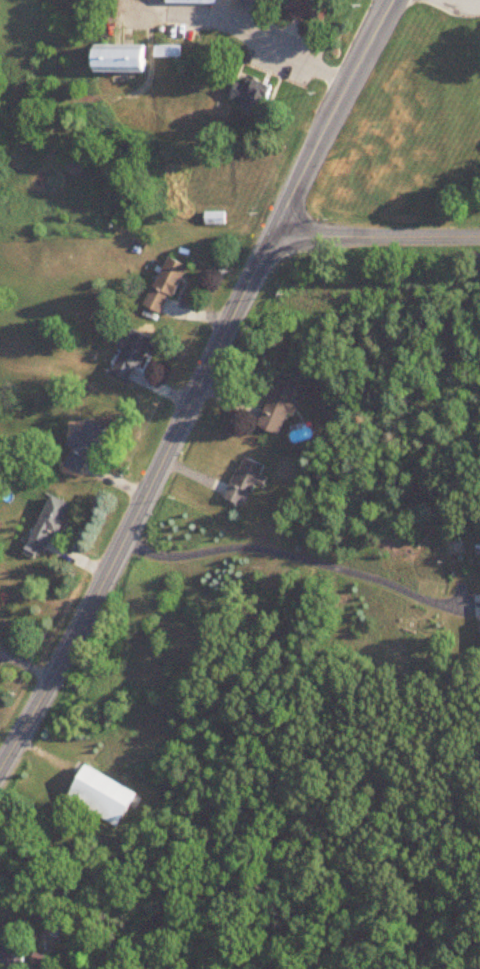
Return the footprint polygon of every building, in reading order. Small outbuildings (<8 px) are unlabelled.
[(329,1),(326,0),(289,0),(285,12),(320,26),(329,1)] [(182,47),(156,47),(156,59),(182,59),(182,47)] [(99,48),(99,75),(151,75),(151,48),(99,48)] [(246,86),(236,83),(229,104),(267,117),(277,89),(248,79),(246,86)] [(226,213),(206,213),(206,226),(226,226),(226,213)] [(177,299),(191,265),(169,256),(148,307),(163,313),(170,296),(177,299)] [(154,337),(134,330),(130,341),(123,339),(119,349),(123,351),(114,375),(136,383),(154,337)] [(260,428),(281,435),(289,413),(293,415),(304,386),(279,377),(260,428)] [(109,429),(90,420),(83,435),(76,432),(70,446),(76,449),(68,467),(87,476),(109,429)] [(262,476),(267,467),(245,457),(227,498),(245,507),(253,487),(262,491),(267,479),(262,476)] [(72,504),(53,496),(30,546),(48,555),(72,504)] [(121,827),(139,793),(87,767),(69,802),(121,827)] [(29,950),(0,945),(0,964),(27,968),(29,950)] [(34,962),(51,968),(55,958),(39,951),(34,962)]
